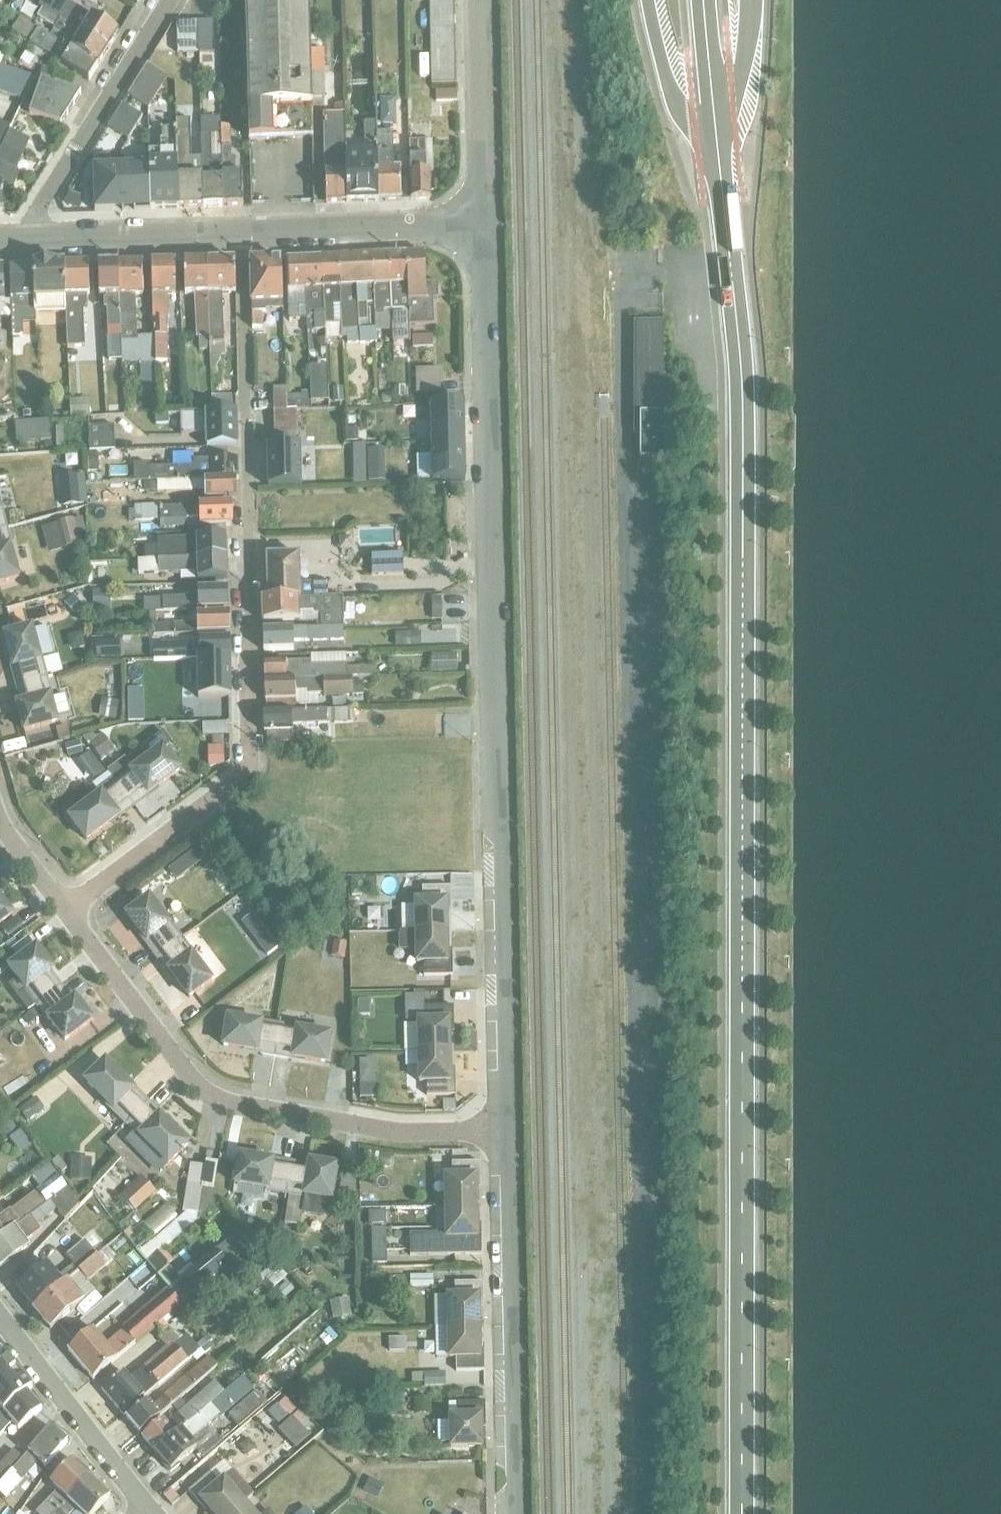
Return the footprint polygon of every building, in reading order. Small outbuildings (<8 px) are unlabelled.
[(109,50),(119,34),(72,4),(75,0),(44,0),(40,7),(43,9),(109,50)] [(250,141),(314,138),(313,99),(312,72),(310,0),(246,0),(250,141)] [(432,86),(458,85),(456,0),(430,0),(432,86)] [(51,38),(99,67),(109,50),(43,9),(38,18),(56,29),(51,38)] [(99,67),(51,38),(20,18),(12,30),(64,63),(62,65),(89,82),(99,67)] [(199,54),(198,22),(177,23),(178,54),(199,54)] [(198,22),(199,54),(215,54),(214,22),(198,22)] [(148,64),(128,95),(149,109),(169,77),(148,64)] [(0,67),(0,92),(25,101),(35,79),(1,68),(0,67)] [(312,72),(313,99),(325,98),(324,72),(312,72)] [(43,82),(30,115),(61,126),(81,94),(43,82)] [(457,91),(436,91),(437,102),(458,102),(457,91)] [(123,103),(108,127),(129,140),(143,117),(123,103)] [(347,203),(346,150),(346,105),(335,106),(335,114),(324,115),(327,204),(347,203)] [(202,157),(204,208),(224,207),(222,127),(221,118),(201,118),(202,135),(202,157)] [(177,129),(180,209),(204,208),(202,157),(192,157),(191,135),(190,121),(177,121),(177,129)] [(346,150),(347,203),(379,202),(378,134),(377,122),(364,122),(365,149),(346,150)] [(10,132),(12,128),(0,123),(0,154),(10,132)] [(222,127),(224,207),(244,207),(243,174),(237,175),(236,159),(232,159),(231,127),(222,127)] [(151,165),(152,209),(180,209),(177,129),(162,129),(162,152),(150,152),(151,165)] [(4,215),(3,185),(4,184),(10,169),(16,172),(31,141),(10,132),(0,154),(0,215),(4,215)] [(378,134),(379,202),(401,201),(400,171),(394,171),(393,133),(378,134)] [(192,157),(202,157),(202,135),(191,135),(192,157)] [(410,170),(411,201),(432,200),(431,172),(434,172),(433,141),(409,142),(410,170)] [(122,166),(124,210),(124,206),(136,206),(136,201),(150,200),(151,209),(152,209),(151,165),(122,166)] [(124,210),(122,166),(94,167),(95,212),(98,211),(124,210)] [(10,169),(4,184),(14,189),(21,175),(16,172),(10,169)] [(400,171),(401,201),(406,201),(411,201),(410,170),(400,171)] [(70,193),(66,204),(80,210),(84,198),(70,193)] [(124,206),(124,210),(151,209),(150,200),(136,201),(136,206),(124,206)] [(407,255),(410,326),(435,325),(434,299),(439,299),(438,283),(426,283),(425,254),(407,255)] [(373,256),(376,305),(377,327),(379,332),(392,331),(391,255),(373,256)] [(391,255),(392,331),(393,342),(410,342),(410,326),(407,255),(391,255)] [(357,257),(361,344),(378,344),(377,329),(372,329),(371,311),(368,310),(368,305),(376,305),(373,256),(357,257)] [(340,258),(343,339),(348,338),(348,344),(361,344),(357,257),(340,258)] [(306,259),(307,308),(307,320),(307,332),(326,331),(323,258),(306,259)] [(323,258),(326,331),(326,339),(343,339),(340,258),(323,258)] [(307,308),(306,259),(288,260),(291,320),(300,320),(300,309),(307,308)] [(282,260),(251,261),(252,303),(253,328),(264,328),(264,313),(267,313),(266,311),(283,310),(282,260)] [(207,262),(211,350),(212,369),(217,369),(222,357),(226,356),(222,294),(237,294),(236,261),(228,261),(207,262)] [(155,337),(157,363),(168,363),(168,319),(169,319),(169,295),(177,295),(176,262),(152,263),(155,337)] [(211,350),(207,262),(185,262),(185,295),(196,295),(198,339),(200,339),(200,351),(211,350)] [(119,264),(123,360),(123,365),(141,364),(141,395),(158,394),(157,363),(155,337),(138,338),(137,296),(144,296),(143,263),(119,264)] [(65,265),(67,313),(68,348),(85,347),(86,345),(85,311),(88,311),(88,296),(90,296),(89,264),(65,265)] [(123,360),(119,264),(117,264),(100,265),(99,264),(99,297),(105,297),(105,309),(108,309),(108,361),(123,360)] [(33,266),(36,313),(67,313),(65,265),(33,266)] [(11,302),(12,319),(13,336),(24,336),(24,323),(36,323),(36,313),(33,266),(10,266),(11,302)] [(12,319),(11,302),(5,301),(0,301),(0,319),(12,319)] [(664,322),(635,324),(635,436),(641,435),(641,459),(667,460),(667,414),(662,414),(662,324),(664,324),(664,322)] [(433,336),(413,337),(414,347),(434,347),(433,336)] [(309,395),(309,402),(329,402),(327,365),(308,366),(309,395)] [(441,370),(417,370),(418,394),(441,393),(441,370)] [(407,387),(394,387),(394,401),(407,401),(407,387)] [(287,411),(287,396),(286,391),(274,391),(274,411),(287,411)] [(287,396),(287,411),(298,410),(309,410),(309,402),(309,395),(287,396)] [(217,414),(237,413),(237,397),(213,398),(213,399),(213,414),(217,414)] [(89,399),(70,400),(71,418),(88,417),(90,416),(89,399)] [(187,415),(213,414),(213,399),(187,400),(187,415)] [(432,442),(465,442),(464,404),(464,403),(431,404),(432,442)] [(287,411),(274,411),(275,438),(299,438),(298,410),(287,411)] [(213,414),(187,415),(180,415),(181,437),(206,436),(238,435),(237,413),(217,414),(213,414)] [(51,421),(16,424),(17,444),(52,440),(51,421)] [(115,426),(89,428),(90,452),(116,451),(115,426)] [(65,429),(56,429),(56,449),(65,449),(65,429)] [(359,430),(346,430),(346,442),(359,442),(359,430)] [(208,449),(227,448),(238,448),(238,435),(206,436),(206,449),(208,449)] [(465,442),(432,442),(433,481),(466,481),(465,442)] [(300,445),(268,447),(269,487),(301,486),(300,447),(300,445)] [(368,483),(367,449),(367,446),(367,445),(354,446),(355,484),(367,484),(368,483)] [(227,448),(208,449),(208,460),(194,461),(194,453),(174,454),(174,468),(165,468),(165,466),(161,466),(161,468),(150,468),(150,465),(135,466),(136,483),(158,482),(237,479),(239,479),(238,459),(227,459),(227,448)] [(367,449),(368,483),(387,483),(386,449),(367,449)] [(99,454),(88,454),(88,473),(100,472),(99,454)] [(86,474),(61,477),(64,506),(89,503),(86,474)] [(237,479),(158,482),(158,483),(158,493),(205,492),(205,500),(238,499),(237,479)] [(158,493),(158,483),(145,483),(145,493),(158,493)] [(197,527),(227,526),(233,526),(232,505),(176,506),(161,508),(161,506),(135,507),(136,521),(161,520),(162,528),(197,527)] [(83,518),(43,528),(49,554),(81,546),(78,535),(87,533),(83,518)] [(227,526),(197,527),(197,537),(227,536),(227,526)] [(0,531),(0,586),(22,580),(8,529),(0,531)] [(227,536),(197,537),(197,545),(182,545),(182,533),(162,534),(162,539),(172,538),(172,547),(149,548),(149,561),(228,558),(227,536)] [(353,538),(340,538),(340,551),(353,551),(353,538)] [(373,574),(403,574),(402,552),(373,552),(373,574)] [(112,590),(94,590),(94,608),(112,607),(112,590)] [(75,595),(64,604),(76,617),(87,607),(75,595)] [(443,595),(433,595),(433,617),(443,617),(443,595)] [(150,622),(193,621),(192,596),(150,597),(150,622)] [(47,676),(43,661),(42,657),(54,654),(47,626),(35,630),(34,625),(3,634),(16,686),(47,676)] [(344,627),(264,631),(264,651),(295,651),(294,641),(345,640),(344,627)] [(82,633),(68,636),(72,650),(85,646),(82,633)] [(227,658),(231,658),(230,638),(200,639),(201,645),(156,645),(156,659),(198,659),(227,658)] [(97,642),(95,644),(96,658),(115,657),(114,641),(97,642)] [(265,680),(353,678),(373,678),(373,666),(348,667),(347,654),(312,655),(312,661),(265,663),(265,680)] [(458,654),(433,654),(433,672),(458,671),(458,654)] [(43,661),(47,676),(63,672),(59,656),(43,661)] [(227,658),(198,659),(198,698),(231,697),(231,658),(227,658)] [(47,676),(16,686),(20,701),(15,703),(24,733),(60,724),(59,718),(54,700),(47,676)] [(353,678),(265,680),(266,701),(267,712),(297,711),(297,708),(319,707),(319,694),(325,694),(325,697),(354,696),(353,694),(365,694),(364,681),(353,681),(353,678)] [(54,700),(59,718),(69,715),(65,697),(54,700)] [(104,700),(101,718),(117,721),(120,702),(104,700)] [(297,711),(267,712),(264,712),(265,733),(268,733),(268,744),(294,744),(293,725),(356,723),(355,709),(297,711)] [(228,723),(202,724),(202,739),(214,739),(214,747),(213,747),(213,761),(225,760),(224,738),(228,738),(228,723)] [(164,747),(165,748),(172,743),(165,732),(144,748),(151,757),(164,747)] [(93,734),(83,738),(89,745),(91,744),(102,759),(115,749),(104,735),(98,740),(96,737),(93,734)] [(82,741),(66,745),(70,760),(86,756),(82,741)] [(117,783),(135,807),(146,798),(144,795),(146,793),(148,795),(181,770),(165,748),(164,747),(151,757),(136,768),(126,756),(108,770),(109,772),(117,783)] [(91,752),(78,762),(93,781),(106,771),(91,752)] [(116,783),(117,783),(109,772),(92,784),(100,795),(116,783)] [(116,783),(100,795),(70,818),(87,841),(120,816),(118,814),(121,812),(123,815),(135,807),(117,783),(116,783)] [(196,850),(170,870),(177,880),(204,861),(196,850)] [(366,879),(352,879),(353,896),(366,896),(366,879)] [(415,906),(415,932),(448,931),(448,901),(451,901),(451,887),(423,888),(423,899),(415,900),(415,906)] [(16,915),(0,894),(0,927),(16,915)] [(157,958),(181,940),(150,898),(127,915),(148,942),(150,941),(152,944),(149,946),(157,958)] [(402,932),(415,932),(415,906),(401,907),(402,932)] [(415,932),(416,950),(416,964),(425,964),(425,976),(453,975),(453,961),(449,961),(449,955),(448,931),(415,932)] [(415,932),(402,932),(402,936),(399,936),(400,950),(416,950),(415,932)] [(268,934),(254,941),(262,956),(275,950),(268,934)] [(181,940),(157,958),(166,969),(169,966),(193,998),(213,982),(181,940)] [(323,943),(321,958),(340,962),(343,947),(323,943)] [(36,1005),(63,985),(54,973),(58,970),(38,944),(8,968),(17,980),(9,986),(28,1011),(36,1005)] [(371,972),(358,972),(358,986),(372,985),(371,972)] [(63,985),(36,1005),(66,1044),(96,1022),(77,995),(72,998),(63,985)] [(371,1000),(359,1000),(359,1016),(371,1016),(371,1000)] [(406,1052),(451,1051),(450,1022),(455,1022),(454,1006),(426,1007),(426,1018),(417,1019),(418,1024),(405,1024),(406,1052)] [(275,1057),(281,1024),(227,1016),(222,1048),(275,1057)] [(281,1024),(275,1057),(329,1066),(335,1033),(281,1024)] [(451,1051),(406,1052),(406,1066),(420,1066),(420,1083),(427,1083),(427,1096),(456,1095),(456,1080),(452,1080),(451,1051)] [(125,1125),(149,1101),(106,1059),(83,1081),(125,1125)] [(361,1080),(377,1079),(376,1060),(361,1061),(361,1080)] [(377,1079),(361,1080),(362,1099),(377,1099),(377,1079)] [(37,1098),(20,1110),(29,1122),(45,1109),(37,1098)] [(149,1101),(125,1125),(118,1133),(141,1156),(144,1153),(162,1171),(167,1166),(169,1168),(192,1145),(149,1101)] [(23,1131),(12,1140),(22,1153),(33,1145),(23,1131)] [(366,1151),(364,1165),(390,1168),(392,1155),(366,1151)] [(234,1186),(267,1191),(287,1194),(292,1162),(239,1153),(234,1186)] [(72,1158),(71,1180),(92,1181),(93,1159),(72,1158)] [(292,1162),(287,1194),(290,1195),(306,1198),(334,1202),(341,1165),(309,1159),(308,1165),(292,1162)] [(206,1166),(204,1189),(214,1189),(219,1163),(206,1161),(206,1166)] [(446,1207),(478,1207),(477,1177),(481,1177),(481,1162),(453,1163),(453,1176),(446,1176),(446,1207)] [(346,1163),(341,1190),(358,1193),(356,1164),(346,1163)] [(68,1188),(50,1164),(33,1177),(41,1188),(0,1220),(0,1226),(7,1235),(68,1188)] [(193,1217),(200,1219),(204,1189),(206,1166),(191,1165),(183,1211),(189,1213),(194,1213),(193,1217)] [(106,1177),(92,1190),(93,1191),(107,1205),(121,1192),(106,1177)] [(144,1180),(124,1199),(136,1212),(157,1193),(144,1180)] [(267,1191),(234,1186),(232,1194),(266,1200),(267,1191)] [(7,1235),(0,1240),(0,1271),(31,1248),(27,1242),(42,1230),(37,1225),(58,1209),(66,1220),(80,1204),(68,1188),(7,1235)] [(204,1189),(200,1219),(223,1199),(214,1189),(204,1189)] [(93,1194),(87,1199),(102,1217),(108,1212),(93,1194)] [(306,1198),(290,1195),(285,1223),(301,1226),(306,1198)] [(478,1207),(446,1207),(447,1233),(410,1234),(411,1256),(482,1255),(482,1236),(479,1236),(478,1207)] [(387,1213),(370,1212),(370,1226),(387,1226),(387,1213)] [(194,1213),(189,1213),(138,1253),(147,1264),(164,1250),(200,1219),(193,1217),(194,1213)] [(262,1224),(260,1238),(273,1240),(275,1226),(262,1224)] [(387,1230),(372,1230),(373,1263),(388,1262),(387,1230)] [(33,1311),(98,1255),(107,1247),(96,1234),(67,1256),(74,1265),(60,1277),(48,1262),(15,1290),(33,1311)] [(169,1287),(183,1305),(245,1252),(233,1238),(196,1269),(192,1264),(177,1276),(170,1267),(159,1275),(169,1287)] [(164,1250),(147,1264),(157,1277),(159,1275),(170,1267),(175,1262),(164,1250)] [(271,1254),(254,1268),(265,1282),(262,1284),(269,1292),(289,1276),(271,1254)] [(98,1255),(33,1311),(51,1331),(87,1301),(74,1287),(86,1277),(89,1282),(108,1267),(98,1255)] [(434,1275),(411,1275),(411,1289),(435,1288),(434,1275)] [(404,1276),(390,1277),(390,1287),(404,1287),(404,1276)] [(74,1287),(87,1301),(98,1292),(89,1282),(86,1277),(74,1287)] [(436,1327),(480,1326),(480,1297),(484,1297),(483,1282),(456,1283),(456,1295),(447,1295),(447,1297),(435,1296),(436,1327)] [(183,1305),(169,1287),(122,1328),(125,1330),(108,1345),(95,1329),(69,1351),(93,1381),(183,1305)] [(349,1298),(331,1301),(334,1319),(352,1315),(349,1298)] [(480,1326),(436,1327),(437,1359),(458,1359),(457,1371),(485,1371),(485,1357),(481,1357),(480,1326)] [(125,1373),(102,1391),(123,1416),(201,1349),(188,1334),(184,1337),(178,1331),(175,1333),(172,1331),(161,1341),(167,1348),(130,1380),(125,1373)] [(391,1352),(408,1350),(406,1336),(389,1338),(391,1352)] [(369,1337),(350,1337),(350,1350),(369,1350),(369,1337)] [(0,1347),(0,1419),(6,1412),(27,1393),(33,1388),(1,1346),(0,1347)] [(179,1401),(188,1393),(218,1366),(210,1357),(153,1406),(149,1401),(126,1419),(140,1435),(179,1401)] [(446,1372),(412,1374),(412,1384),(425,1384),(425,1385),(446,1385),(446,1372)] [(194,1400),(184,1408),(167,1422),(164,1419),(142,1438),(155,1453),(211,1404),(225,1393),(223,1390),(230,1385),(222,1376),(194,1400)] [(258,1391),(230,1415),(240,1427),(268,1402),(258,1391)] [(0,1419),(0,1435),(12,1422),(19,1430),(42,1410),(27,1393),(6,1412),(0,1419)] [(188,1393),(179,1401),(184,1408),(194,1400),(188,1393)] [(282,1405),(263,1422),(273,1434),(278,1429),(278,1428),(298,1409),(288,1397),(281,1404),(282,1405)] [(431,1399),(415,1399),(416,1413),(431,1413),(431,1399)] [(450,1421),(438,1422),(439,1444),(450,1443),(450,1448),(483,1447),(482,1416),(486,1416),(486,1402),(449,1403),(450,1421)] [(211,1404),(155,1453),(171,1473),(196,1450),(199,1448),(192,1440),(221,1416),(211,1404)] [(301,1411),(279,1432),(296,1449),(309,1436),(306,1432),(314,1425),(301,1411)] [(199,1448),(196,1450),(203,1459),(223,1442),(216,1433),(224,1420),(221,1416),(192,1440),(199,1448)] [(0,1483),(0,1493),(7,1499),(40,1461),(46,1466),(67,1442),(51,1427),(22,1458),(0,1483)] [(249,1439),(240,1447),(248,1457),(258,1449),(249,1439)] [(22,1458),(13,1450),(0,1466),(0,1483),(22,1458)] [(91,1478),(73,1460),(51,1484),(59,1491),(37,1513),(38,1513),(56,1513),(91,1478)] [(227,1478),(235,1471),(225,1461),(211,1473),(219,1482),(225,1477),(227,1478)] [(211,1473),(189,1492),(206,1512),(208,1510),(212,1513),(231,1513),(246,1501),(255,1494),(235,1471),(227,1478),(225,1477),(219,1482),(211,1473)] [(56,1513),(72,1513),(77,1509),(82,1513),(94,1513),(111,1497),(91,1478),(56,1513)] [(371,1478),(364,1492),(379,1499),(385,1485),(371,1478)] [(9,1503),(0,1497),(0,1513),(1,1513),(9,1503)] [(231,1513),(257,1513),(246,1501),(231,1513)]
